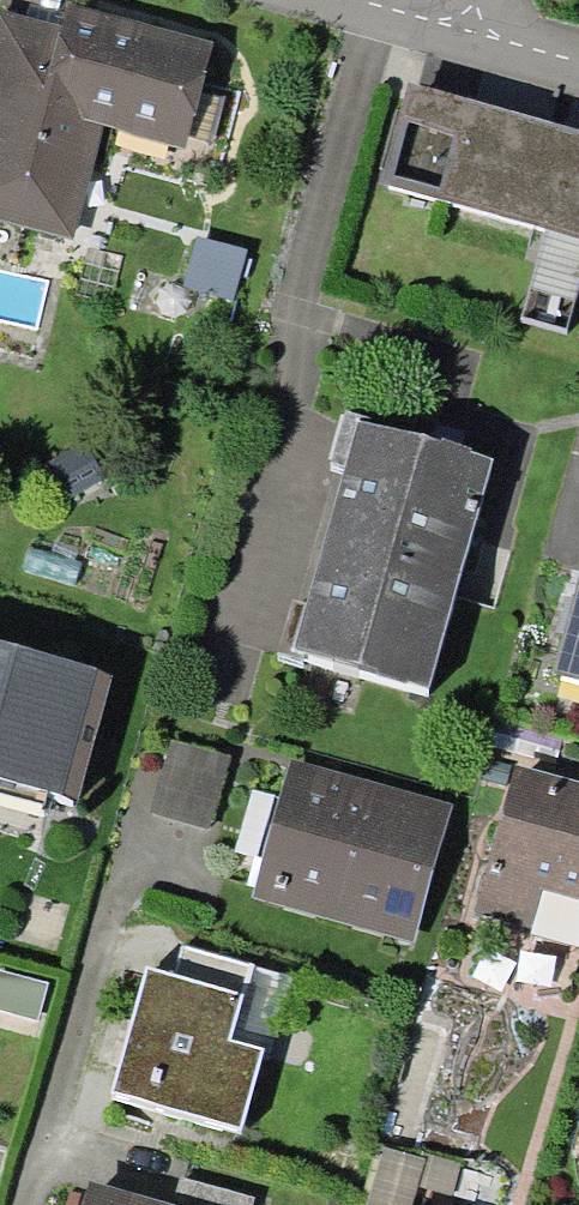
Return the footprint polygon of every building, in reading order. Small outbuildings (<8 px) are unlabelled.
[(0,13),(0,224),(75,243),(104,131),(182,151),(210,41),(68,4),(65,14),(28,4),(24,19),(0,13)] [(390,98),(365,195),(578,250),(578,147),(390,98)] [(195,236),(179,287),(232,303),(248,253),(195,236)] [(476,469),(338,432),(278,655),(416,692),(476,469)] [(568,573),(536,687),(578,699),(578,576),(568,573)] [(0,648),(0,779),(77,800),(109,677),(0,648)] [(226,760),(160,744),(143,812),(209,829),(226,760)] [(446,806),(289,761),(248,900),(405,945),(446,806)] [(506,773),(472,914),(574,938),(578,919),(578,790),(506,773)] [(229,1003),(133,977),(100,1100),(229,1135),(251,1055),(217,1046),(229,1003)] [(79,1190),(75,1204),(142,1204),(79,1190)]
